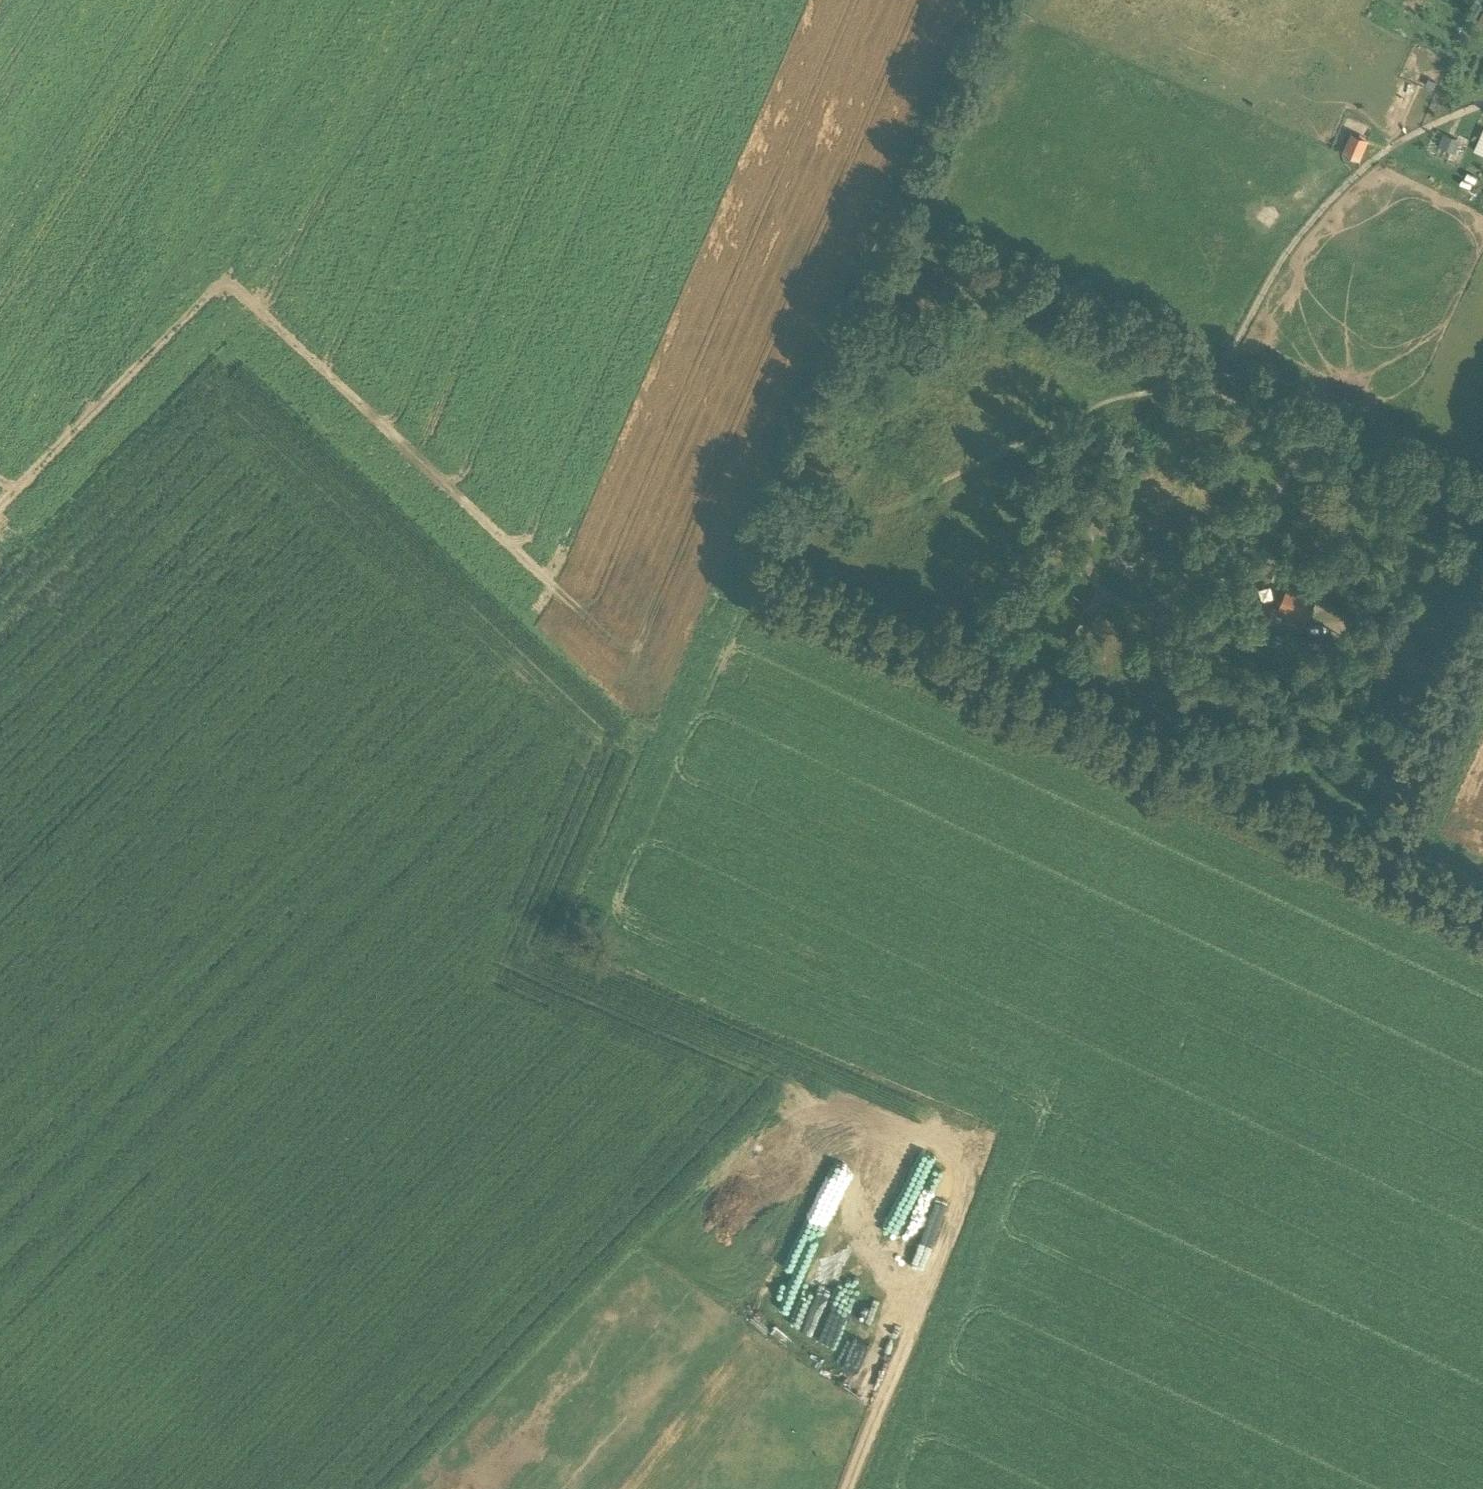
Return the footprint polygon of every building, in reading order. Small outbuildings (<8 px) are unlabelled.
[(1359,161),(1364,149),(1368,140),(1350,132),(1342,153),(1359,161)] [(1447,134),(1441,148),(1453,152),(1458,139),(1447,134)] [(1317,598),(1289,585),(1277,609),(1306,623),(1317,598)] [(866,1373),(872,1340),(851,1336),(845,1369),(866,1373)]
